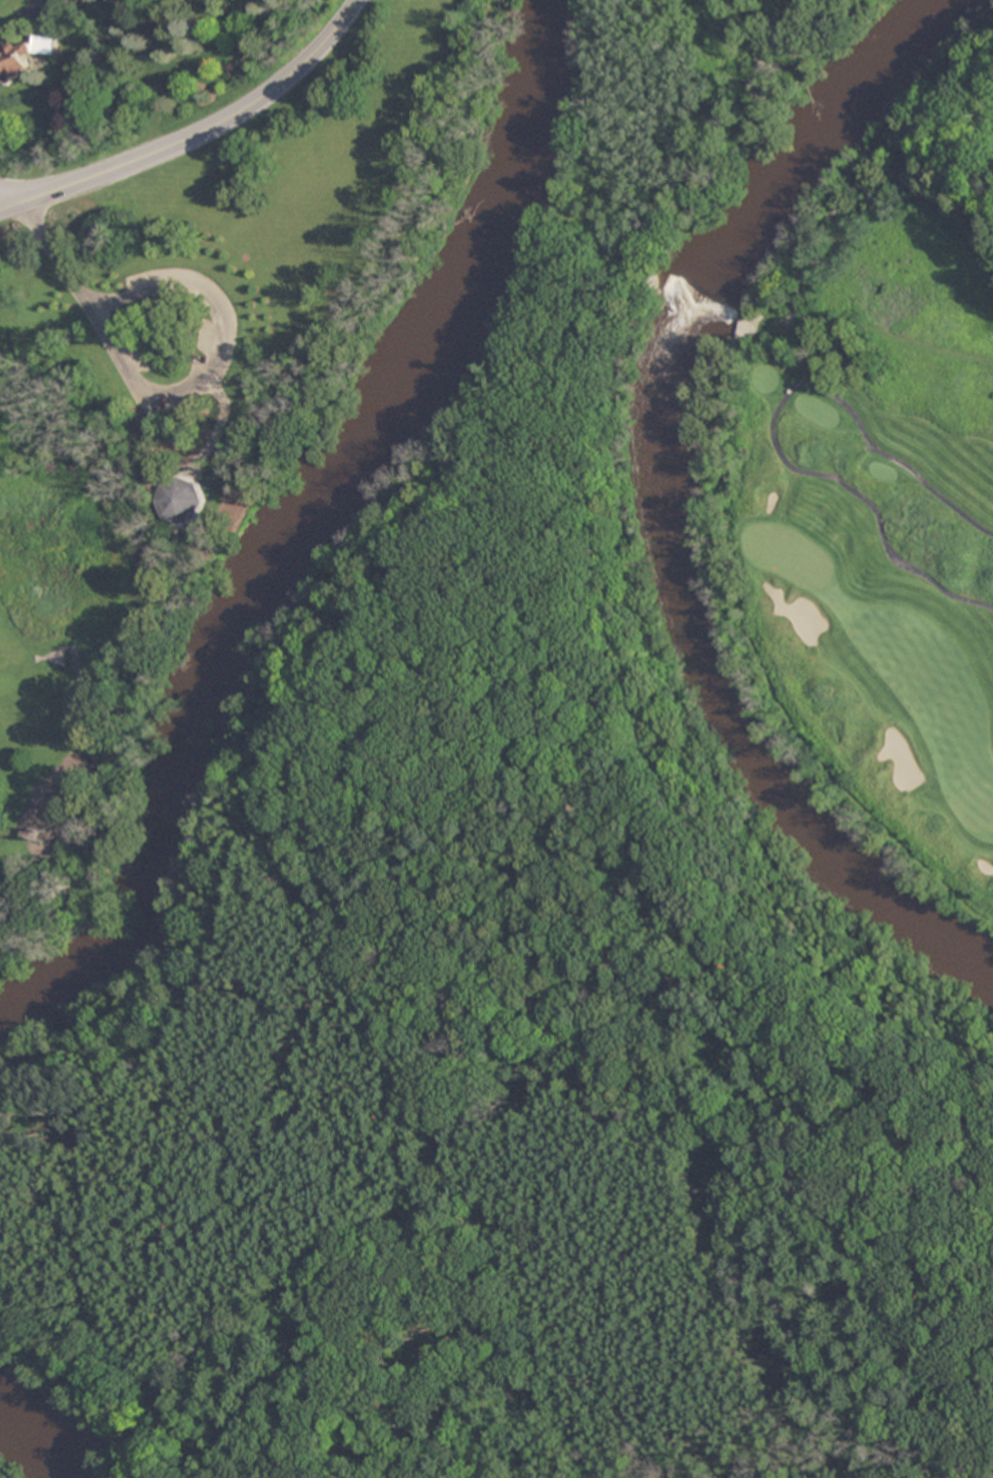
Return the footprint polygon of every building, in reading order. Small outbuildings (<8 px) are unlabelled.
[(57,37),(35,38),(35,45),(8,46),(9,57),(0,57),(0,81),(30,80),(28,56),(58,54),(57,37)] [(152,512),(188,528),(205,489),(169,473),(152,512)]
